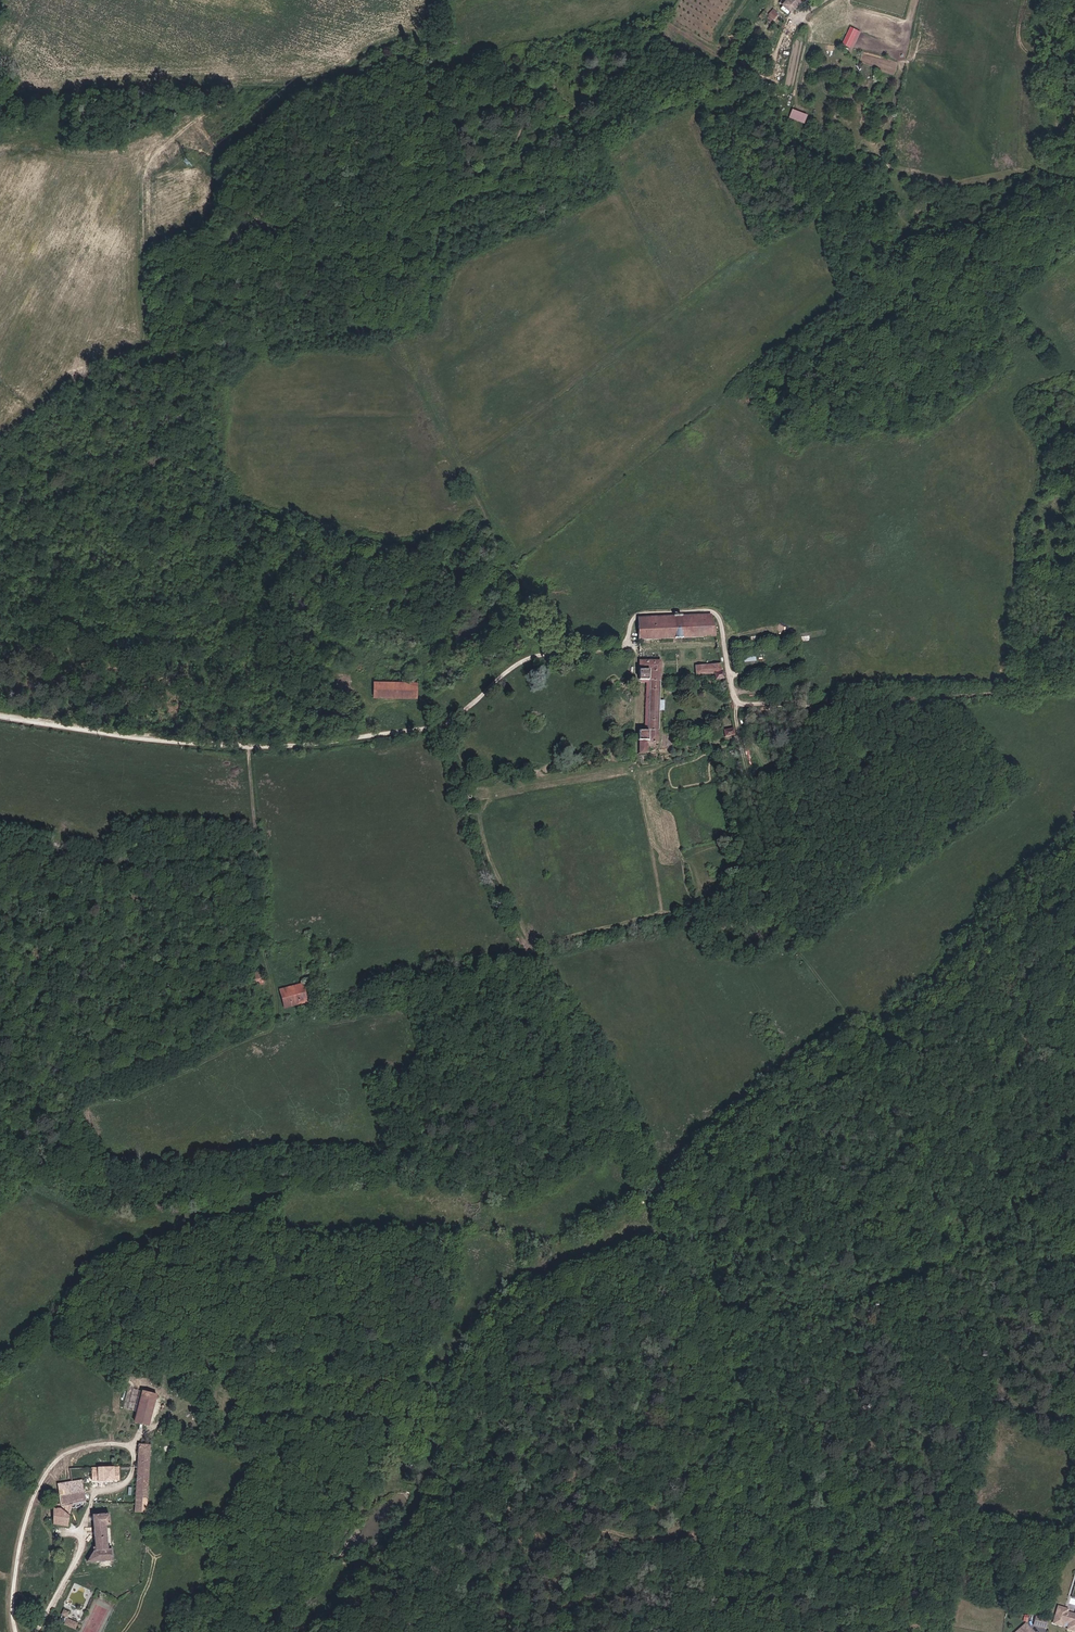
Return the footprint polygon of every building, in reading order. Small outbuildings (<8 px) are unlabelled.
[(780,3),(790,11),(794,9),(803,0),(782,0),(780,3)] [(779,14),(773,9),(769,14),(774,19),(778,15),(779,14)] [(848,42),(854,26),(849,24),(843,40),(848,42)] [(773,60),(768,58),(762,73),(768,75),(773,60)] [(803,123),(807,114),(792,108),(788,117),(803,123)] [(637,618),(638,627),(637,627),(638,639),(639,639),(715,637),(711,615),(684,616),(684,615),(664,616),(664,617),(637,618)] [(661,661),(640,661),(639,681),(648,681),(647,731),(638,731),(638,740),(639,740),(639,753),(648,751),(648,742),(658,743),(660,677),(661,661)] [(721,663),(695,666),(696,674),(697,676),(715,674),(717,687),(727,689),(721,663)] [(416,698),(416,683),(375,682),(374,696),(416,698)] [(724,729),(725,737),(737,735),(735,727),(724,729)] [(248,977),(244,978),(248,989),(253,987),(266,983),(262,973),(248,977)] [(308,1001),(304,983),(281,988),(287,1007),(308,1001)] [(137,1412),(142,1392),(133,1389),(128,1410),(137,1412)] [(148,1425),(156,1395),(142,1392),(137,1412),(135,1422),(148,1425)] [(146,1512),(150,1445),(139,1444),(135,1512),(146,1512)] [(119,1480),(118,1467),(92,1468),(92,1481),(119,1480)] [(86,1503),(82,1480),(57,1484),(61,1504),(57,1504),(58,1509),(53,1509),(53,1524),(67,1526),(69,1515),(71,1508),(79,1507),(83,1508),(86,1503)] [(107,1549),(106,1525),(110,1525),(109,1514),(93,1515),(95,1549),(87,1562),(100,1561),(101,1565),(102,1566),(110,1565),(111,1564),(110,1560),(113,1560),(112,1549),(107,1549)] [(1053,1623),(1062,1626),(1064,1621),(1069,1623),(1068,1627),(1071,1628),(1071,1630),(1074,1631),(1074,1615),(1067,1612),(1067,1609),(1058,1607),(1053,1623)] [(75,1629),(77,1623),(66,1618),(69,1612),(63,1609),(61,1615),(62,1615),(60,1620),(65,1623),(64,1624),(75,1629)] [(1048,1619),(1035,1615),(1033,1625),(1046,1628),(1048,1619)]
